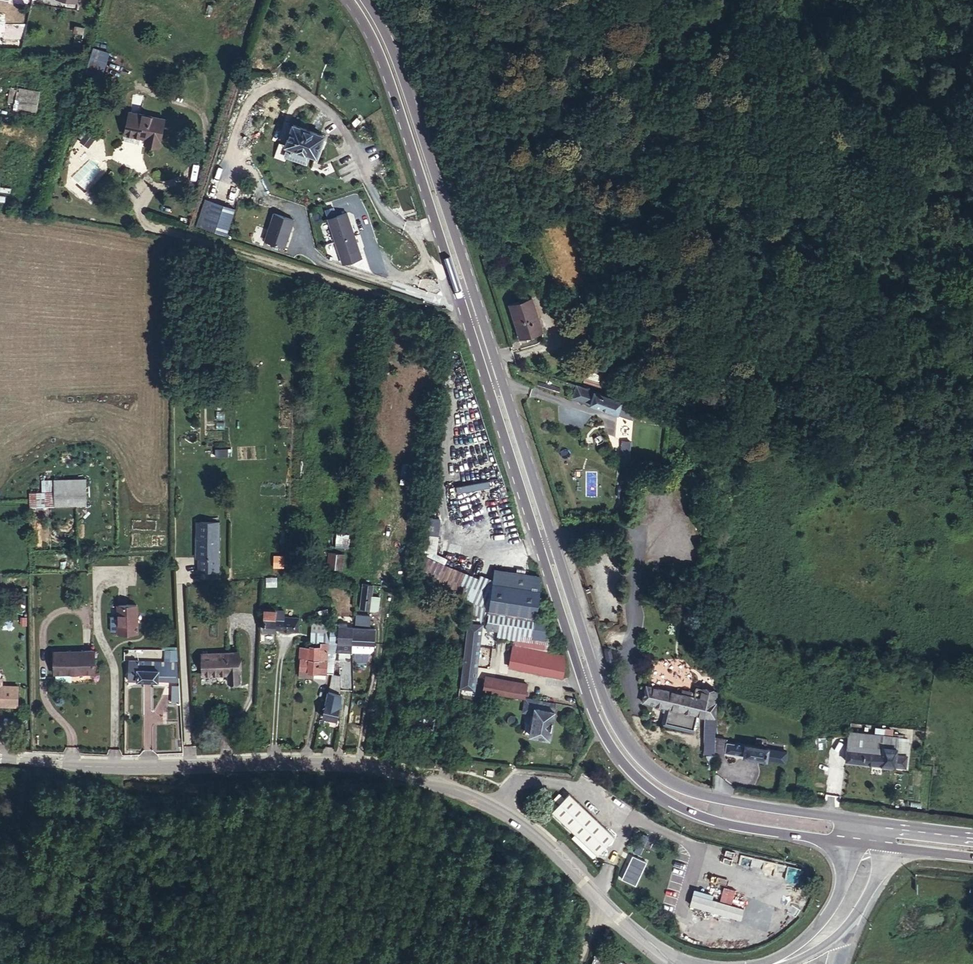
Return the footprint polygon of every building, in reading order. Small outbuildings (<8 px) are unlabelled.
[(34,3),(25,0),(0,0),(0,7),(31,16),(34,3)] [(34,3),(31,16),(53,22),(71,27),(78,1),(73,0),(59,0),(59,1),(58,0),(39,0),(38,4),(34,3)] [(106,69),(110,52),(93,48),(89,65),(106,69)] [(14,68),(10,62),(0,68),(0,76),(14,68)] [(167,117),(130,110),(125,135),(146,139),(145,144),(158,146),(159,141),(163,142),(167,117)] [(323,146),(291,136),(285,158),(307,165),(316,167),(323,146)] [(307,165),(285,158),(278,156),(274,170),(284,173),(285,169),(304,174),(307,165)] [(78,185),(100,167),(93,159),(71,176),(78,185)] [(199,238),(206,240),(214,214),(206,212),(199,238)] [(206,240),(228,247),(236,220),(214,214),(206,240)] [(355,222),(335,226),(342,264),(361,261),(355,222)] [(294,233),(274,226),(266,254),(286,260),(294,233)] [(528,308),(508,313),(517,347),(536,342),(528,308)] [(576,386),(573,398),(633,418),(634,404),(578,386),(578,387),(576,386)] [(630,464),(631,441),(622,440),(620,466),(624,466),(624,463),(630,464)] [(54,492),(54,504),(54,505),(86,504),(86,478),(54,479),(54,492)] [(457,491),(489,488),(489,482),(456,485),(457,491)] [(30,506),(54,504),(54,492),(30,492),(30,506)] [(218,521),(196,522),(196,536),(200,536),(200,571),(218,571),(218,521)] [(344,525),(332,524),(329,547),(332,548),(332,545),(338,546),(340,533),(343,534),(344,525)] [(421,582),(471,603),(469,619),(488,622),(487,628),(499,630),(498,637),(515,640),(509,667),(562,678),(565,662),(563,655),(548,651),(552,617),(535,615),(539,590),(538,590),(540,577),(524,575),(516,574),(494,570),(493,580),(424,551),(421,582)] [(344,554),(329,552),(327,567),(342,569),(344,554)] [(409,572),(393,569),(392,578),(408,580),(409,572)] [(370,609),(372,596),(373,585),(363,583),(360,608),(370,609)] [(412,598),(398,594),(396,602),(410,606),(412,598)] [(136,604),(118,605),(118,633),(137,632),(136,604)] [(275,610),(264,609),(264,630),(299,631),(299,617),(275,616),(275,610)] [(369,615),(356,614),(355,625),(368,625),(369,615)] [(482,624),(469,623),(468,622),(461,687),(474,689),(475,678),(482,624)] [(330,632),(330,626),(330,623),(312,623),(311,632),(330,632)] [(329,643),(337,644),(338,626),(330,626),(330,632),(329,643)] [(345,654),(352,654),(352,652),(352,651),(352,643),(353,627),(338,626),(337,644),(336,651),(345,651),(345,654)] [(375,628),(353,627),(352,643),(374,644),(375,628)] [(499,630),(487,628),(486,635),(498,637),(499,630)] [(329,643),(330,632),(311,632),(311,641),(321,642),(329,643)] [(336,651),(337,644),(329,643),(321,642),(321,647),(315,646),(315,648),(300,647),(300,658),(299,676),(313,677),(313,671),(317,672),(317,671),(332,673),(332,672),(334,661),(336,651)] [(373,650),(374,644),(352,643),(352,651),(370,653),(373,650)] [(462,649),(438,644),(436,656),(459,661),(462,649)] [(94,673),(94,650),(54,651),(54,673),(94,673)] [(238,652),(201,653),(202,675),(228,673),(228,682),(239,681),(238,652)] [(129,660),(128,679),(158,681),(158,680),(178,681),(177,662),(129,660)] [(340,675),(333,673),(328,691),(340,693),(340,675)] [(416,692),(425,693),(427,678),(416,676),(413,691),(416,692)] [(475,678),(474,689),(524,698),(525,697),(527,684),(485,677),(484,680),(475,678)] [(0,685),(0,706),(1,706),(1,703),(17,704),(18,686),(0,685)] [(715,737),(717,692),(696,686),(694,697),(688,695),(689,692),(682,690),(681,694),(646,686),(643,702),(666,707),(669,708),(697,714),(706,716),(705,751),(706,754),(715,754),(715,751),(715,737)] [(340,693),(328,691),(323,716),(337,720),(340,706),(341,694),(340,693)] [(423,704),(425,693),(416,692),(415,703),(423,704)] [(524,698),(522,712),(533,714),(536,700),(525,697),(524,698)] [(556,704),(536,700),(533,714),(529,735),(549,739),(556,704)] [(669,708),(666,707),(662,725),(693,732),(694,729),(665,723),(669,708)] [(697,714),(669,708),(665,723),(694,729),(697,714)] [(898,737),(849,732),(846,760),(905,767),(907,755),(896,753),(898,737)] [(355,735),(348,734),(347,742),(354,743),(355,735)] [(727,739),(715,737),(715,751),(725,752),(726,742),(727,739)] [(746,745),(726,742),(725,752),(744,755),(744,756),(766,759),(785,762),(787,751),(768,748),(746,744),(746,745)] [(614,836),(569,793),(552,811),(597,854),(614,836)] [(647,861),(633,855),(622,878),(636,885),(647,861)] [(744,909),(693,894),(690,905),(740,920),(744,909)]
